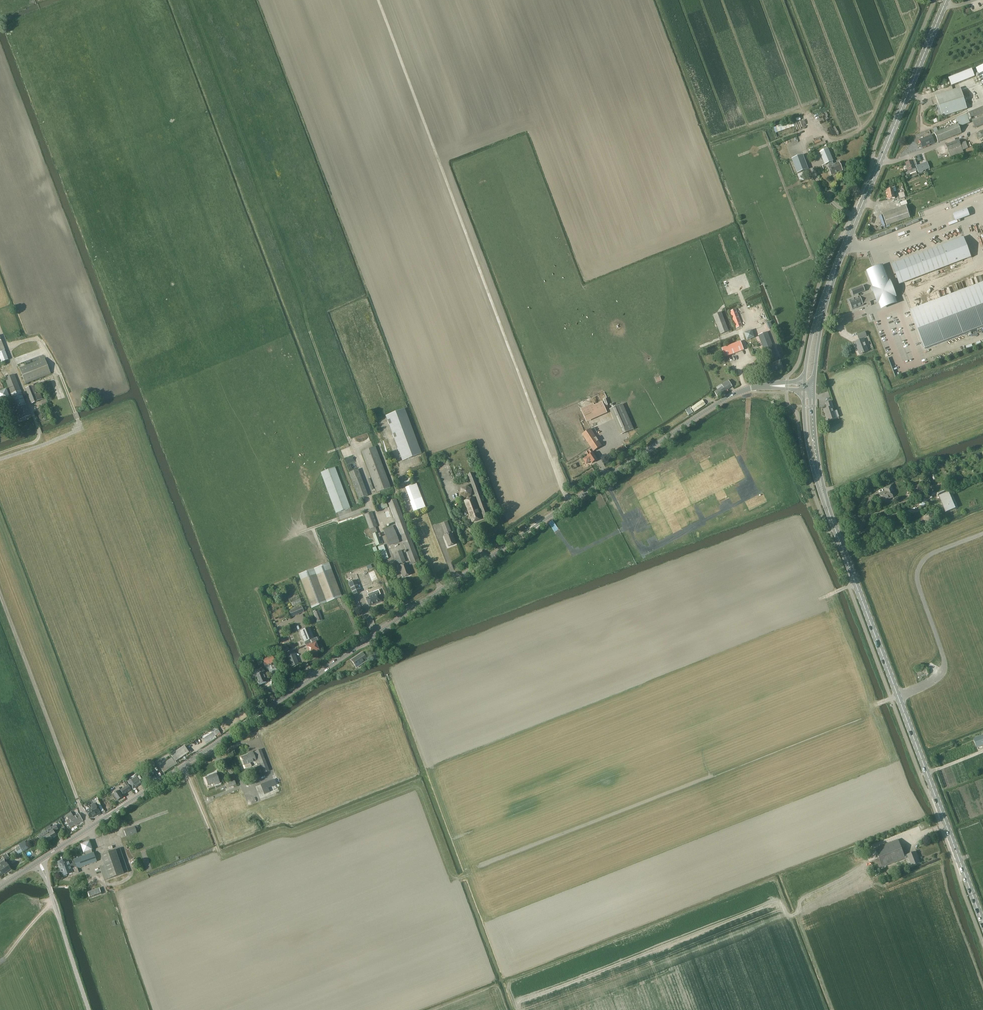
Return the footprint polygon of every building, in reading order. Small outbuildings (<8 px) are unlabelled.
[(973,69),(949,77),(952,86),(976,78),(973,69)] [(967,109),(960,88),(935,96),(942,117),(967,109)] [(982,124),(982,107),(969,112),(969,113),(956,118),(957,121),(958,124),(959,127),(970,123),(968,119),(971,117),(975,127),(982,124)] [(961,133),(959,127),(958,124),(938,132),(937,127),(933,129),(938,142),(961,133)] [(923,147),(934,143),(931,135),(920,140),(923,147)] [(960,144),(959,140),(946,145),(948,151),(951,158),(964,153),(963,150),(968,148),(966,142),(960,144)] [(834,165),(833,161),(828,149),(820,152),(825,164),(829,163),(830,166),(829,167),(832,175),(843,171),(839,162),(834,165)] [(809,169),(803,155),(792,159),(798,173),(809,169)] [(916,162),(915,160),(912,161),(912,160),(906,163),(905,163),(909,171),(906,172),(907,175),(909,174),(910,174),(916,171),(913,163),(916,162)] [(918,173),(930,169),(927,162),(916,166),(918,173)] [(895,197),(894,191),(894,188),(887,190),(889,198),(895,197)] [(887,226),(910,217),(906,205),(883,214),(887,226)] [(966,209),(952,214),(955,221),(969,216),(966,209)] [(963,237),(892,265),(899,285),(971,257),(963,237)] [(862,285),(856,288),(851,290),(854,295),(856,295),(857,297),(849,300),(853,309),(863,305),(875,300),(877,304),(878,304),(881,310),(897,303),(895,297),(896,297),(890,281),(889,281),(882,265),(866,271),(872,287),(870,288),(872,292),(859,296),(858,293),(865,291),(862,285)] [(910,311),(924,350),(982,327),(982,284),(910,311)] [(742,326),(736,309),(730,311),(736,328),(742,326)] [(721,334),(729,331),(721,312),(713,315),(721,334)] [(751,331),(745,333),(747,340),(754,337),(751,331)] [(779,362),(767,332),(759,335),(769,361),(768,361),(767,362),(771,372),(783,367),(781,361),(779,362)] [(860,354),(867,351),(865,346),(867,346),(864,339),(855,342),(860,354)] [(725,357),(744,350),(741,341),(722,348),(725,357)] [(8,360),(5,350),(0,352),(0,359),(1,363),(8,360)] [(26,384),(51,374),(45,358),(19,368),(26,384)] [(30,416),(15,374),(5,378),(16,408),(12,410),(13,414),(18,413),(20,420),(30,416)] [(718,396),(732,386),(728,380),(721,384),(723,386),(715,392),(718,396)] [(41,396),(37,384),(26,388),(32,404),(38,402),(38,401),(46,397),(45,395),(41,396)] [(10,399),(6,389),(0,391),(0,401),(0,402),(10,399)] [(694,412),(706,404),(702,400),(691,407),(694,412)] [(593,403),(581,409),(586,420),(587,422),(607,413),(602,401),(594,405),(594,403),(593,403)] [(833,408),(831,401),(826,403),(827,408),(824,409),(828,420),(835,418),(832,408),(833,408)] [(622,434),(634,429),(623,404),(612,409),(622,434)] [(402,461),(422,454),(405,409),(385,416),(402,461)] [(592,463),(598,460),(593,452),(602,446),(591,429),(582,434),(592,449),(585,453),(587,456),(583,459),(585,462),(588,463),(591,461),(592,463)] [(377,493),(391,487),(375,447),(361,452),(377,493)] [(321,473),(336,513),(350,508),(335,467),(321,473)] [(359,499),(368,496),(358,469),(349,473),(359,499)] [(485,504),(474,473),(468,475),(484,518),(489,516),(486,508),(491,507),(489,502),(485,504)] [(414,511),(425,507),(417,484),(406,488),(414,511)] [(471,495),(472,489),(467,485),(461,488),(460,494),(466,498),(470,496),(471,495)] [(883,502),(893,497),(892,492),(894,491),(892,485),(884,488),(885,491),(879,494),(883,502)] [(915,496),(923,493),(920,485),(912,487),(915,496)] [(945,513),(950,511),(952,515),(957,513),(954,506),(948,490),(938,494),(945,513)] [(474,497),(471,498),(467,500),(464,501),(472,522),(482,519),(474,497)] [(388,501),(392,513),(412,565),(420,562),(396,498),(388,501)] [(369,529),(370,529),(371,534),(372,534),(377,546),(381,544),(383,543),(382,541),(380,541),(377,532),(375,527),(378,526),(372,512),(364,515),(369,529)] [(929,512),(924,515),(925,521),(929,523),(934,521),(934,515),(929,512)] [(445,534),(452,531),(448,521),(441,524),(445,534)] [(394,530),(393,526),(383,529),(389,546),(399,542),(395,530),(394,530)] [(456,544),(452,533),(444,536),(446,539),(449,547),(456,544)] [(383,560),(388,558),(384,545),(378,547),(383,560)] [(398,564),(406,561),(401,550),(393,553),(398,564)] [(312,608),(337,598),(342,597),(329,563),(299,574),(312,608)] [(410,575),(406,563),(398,566),(400,570),(403,577),(410,575)] [(349,581),(355,578),(352,570),(346,573),(349,581)] [(374,571),(369,573),(372,581),(378,579),(374,571)] [(353,595),(361,592),(356,580),(349,583),(353,595)] [(368,597),(366,598),(369,606),(381,601),(379,595),(380,594),(379,590),(373,592),(374,595),(368,597)] [(298,605),(285,610),(288,618),(301,613),(298,605)] [(319,611),(314,613),(313,613),(317,622),(323,620),(319,611)] [(314,638),(310,627),(300,631),(310,655),(319,651),(316,642),(320,640),(318,636),(314,638)] [(293,650),(285,653),(291,667),(298,663),(293,650)] [(370,654),(372,657),(373,661),(375,660),(380,658),(377,652),(370,654)] [(362,653),(351,660),(357,668),(367,660),(362,653)] [(263,659),(265,666),(276,662),(273,655),(263,659)] [(254,673),(252,669),(249,663),(245,664),(249,675),(254,673)] [(918,678),(927,675),(924,668),(915,671),(918,678)] [(263,672),(261,673),(260,670),(255,671),(255,672),(254,673),(254,674),(255,675),(259,686),(267,682),(263,672)] [(982,745),(982,735),(973,739),(977,747),(982,745)] [(164,772),(177,764),(175,761),(189,752),(184,745),(171,754),(172,757),(160,766),(164,772)] [(253,752),(241,756),(246,769),(252,766),(251,763),(256,761),(258,765),(260,764),(266,762),(261,749),(253,752)] [(145,783),(155,776),(151,771),(142,777),(145,783)] [(133,789),(144,782),(138,773),(127,780),(133,789)] [(220,783),(216,773),(212,775),(205,778),(208,785),(214,782),(215,784),(220,783)] [(267,787),(276,784),(274,779),(260,785),(264,794),(269,792),(267,787)] [(123,795),(131,789),(125,780),(123,782),(126,786),(120,790),(119,788),(113,791),(115,793),(113,794),(117,801),(122,797),(121,795),(122,794),(123,795)] [(100,812),(95,803),(91,806),(92,807),(85,811),(90,818),(100,812)] [(69,819),(66,821),(70,828),(76,824),(77,825),(83,821),(78,813),(73,816),(71,813),(67,816),(69,819)] [(56,836),(54,832),(58,829),(55,825),(47,830),(48,832),(47,832),(48,834),(47,835),(46,833),(43,835),(42,834),(37,836),(39,839),(43,836),(47,842),(56,836)] [(126,836),(135,833),(137,833),(134,826),(124,830),(126,836)] [(879,858),(876,859),(874,860),(877,867),(878,866),(879,868),(882,867),(908,857),(911,866),(919,863),(915,852),(904,856),(898,840),(875,849),(879,858)] [(19,846),(15,849),(18,854),(29,848),(25,841),(18,844),(19,846)] [(84,853),(93,850),(90,841),(80,844),(84,853)] [(109,879),(128,872),(120,848),(101,855),(104,865),(99,866),(104,880),(109,879)] [(74,859),(77,868),(97,862),(94,852),(74,859)] [(79,872),(77,868),(74,859),(69,861),(68,858),(58,862),(63,876),(72,873),(73,874),(79,872)] [(4,860),(0,862),(0,865),(1,866),(0,867),(0,871),(2,874),(11,869),(6,863),(4,860)] [(96,888),(88,891),(91,899),(99,895),(96,888)]
